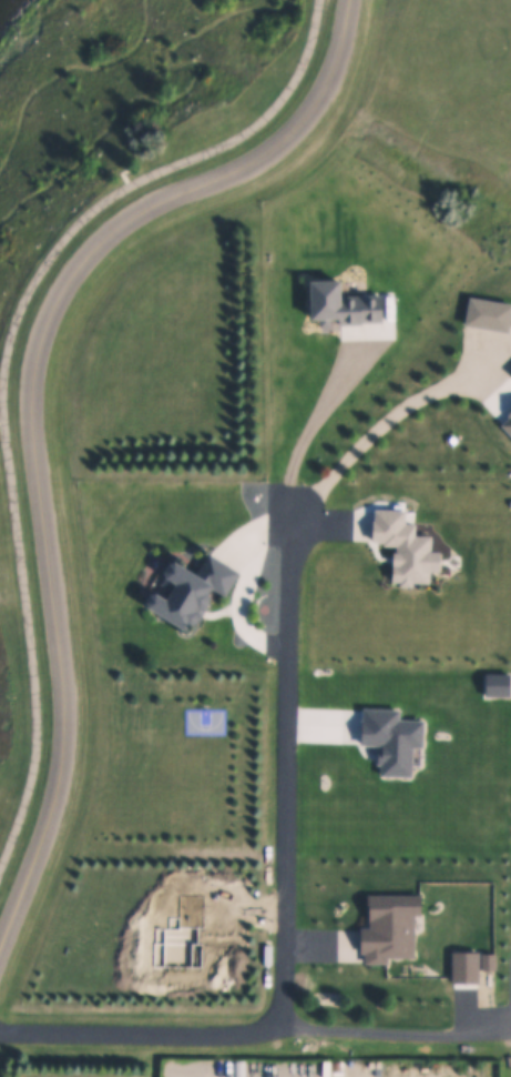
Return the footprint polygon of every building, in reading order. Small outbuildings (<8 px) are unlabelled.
[(185,562),(204,573),(215,556),(245,574),(232,596),(221,591),(218,595),(222,597),(213,611),(209,608),(207,614),(209,621),(206,626),(200,626),(196,632),(157,608),(156,603),(162,594),(166,593),(178,601),(182,594),(166,585),(172,576),(176,578),(174,573),(181,563),(185,562)]
